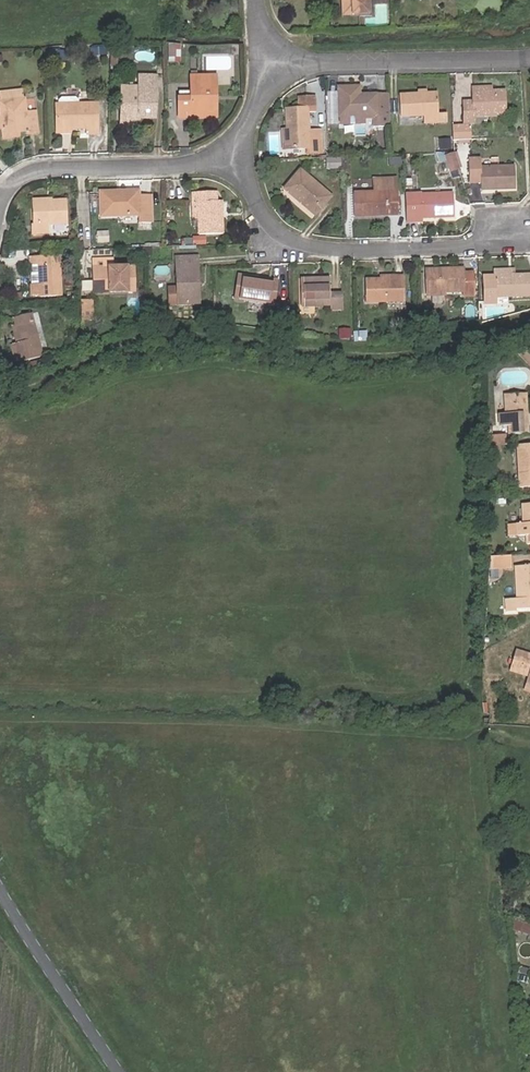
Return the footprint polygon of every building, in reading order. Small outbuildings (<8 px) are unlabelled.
[(347,13),(356,13),(356,0),(347,0),(347,13)] [(356,13),(373,13),(373,0),(356,0),(356,13)] [(169,43),(168,63),(181,63),(182,43),(169,43)] [(93,57),(107,56),(107,47),(93,47),(93,57)] [(68,61),(68,50),(48,50),(48,61),(68,61)] [(138,94),(153,95),(153,77),(138,76),(138,88),(138,94)] [(177,120),(191,120),(191,115),(212,115),(212,101),(216,101),(216,80),(190,80),(189,101),(177,101),(177,120)] [(119,121),(127,121),(137,121),(137,119),(153,119),(154,95),(153,95),(138,94),(138,88),(120,88),(119,121)] [(468,92),(468,101),(468,106),(458,106),(459,124),(469,123),(469,116),(500,115),(499,91),(486,91),(468,92)] [(35,117),(24,117),(24,102),(23,102),(22,92),(0,93),(1,102),(0,102),(0,139),(14,139),(14,135),(26,135),(26,138),(35,138),(35,117)] [(371,128),(382,128),(381,100),(369,101),(369,96),(350,97),(350,93),(329,94),(329,102),(330,120),(356,118),(365,118),(370,118),(371,128)] [(418,96),(408,97),(391,98),(392,120),(415,118),(415,125),(439,124),(439,115),(429,115),(428,96),(418,96)] [(280,113),(281,132),(283,152),(303,151),(303,156),(314,155),(313,133),(302,134),(301,115),(310,114),(310,99),(294,100),(294,112),(280,113)] [(191,115),(191,120),(216,121),(216,101),(212,101),(212,115),(191,115)] [(55,132),(67,132),(85,133),(85,138),(94,138),(95,109),(77,109),(57,109),(55,109),(55,132)] [(357,128),(356,118),(330,120),(330,129),(357,128)] [(447,141),(447,143),(448,143),(463,142),(463,128),(446,129),(447,141)] [(444,153),(444,144),(434,145),(434,154),(444,153)] [(453,173),(447,156),(440,159),(446,175),(453,173)] [(322,162),(321,162),(322,172),(336,171),(335,163),(335,161),(333,161),(325,162),(323,162),(322,162)] [(512,168),(478,170),(478,163),(465,163),(467,186),(479,186),(479,193),(513,192),(512,168)] [(291,197),(289,199),(310,217),(327,197),(294,171),(281,188),(291,197)] [(350,220),(394,217),(393,195),(390,196),(389,184),(371,184),(372,197),(349,198),(350,220)] [(279,191),(289,199),(291,197),(281,188),(279,191)] [(98,214),(135,214),(135,221),(147,222),(147,196),(135,196),(135,190),(98,190),(98,214)] [(217,235),(217,200),(213,200),(213,193),(189,193),(189,200),(193,201),(194,235),(217,235)] [(447,196),(400,199),(402,227),(417,226),(417,223),(449,221),(447,196)] [(43,202),(25,203),(26,223),(24,222),(24,234),(40,233),(39,224),(59,223),(57,198),(43,199),(43,202)] [(100,240),(101,230),(91,230),(91,239),(100,240)] [(206,244),(206,236),(193,235),(193,244),(206,244)] [(34,286),(34,297),(34,300),(56,299),(54,256),(36,257),(23,258),(23,268),(33,268),(34,286)] [(98,285),(98,289),(124,290),(124,265),(103,265),(103,257),(84,257),(84,277),(87,277),(87,285),(98,285)] [(189,286),(193,286),(193,257),(171,257),(171,305),(189,305),(189,286)] [(24,287),(34,286),(33,268),(23,268),(24,287)] [(424,275),(424,295),(440,295),(440,298),(460,298),(460,302),(469,302),(469,277),(460,278),(460,274),(424,275)] [(84,289),(98,289),(98,285),(87,285),(87,277),(84,277),(84,289)] [(275,308),(278,284),(235,278),(232,303),(275,308)] [(329,295),(329,280),(300,280),(300,307),(330,307),(330,312),(343,311),(342,295),(329,295)] [(384,283),(379,283),(366,283),(366,306),(405,305),(404,281),(384,281),(384,283)] [(496,303),(496,282),(482,283),(482,310),(497,310),(496,303)] [(529,303),(529,282),(514,282),(496,282),(496,303),(529,303)] [(34,297),(34,286),(24,287),(25,298),(34,297)] [(73,301),(74,317),(85,316),(84,298),(73,299),(73,301)] [(19,343),(15,344),(8,347),(15,365),(42,355),(26,313),(10,319),(12,325),(19,343)] [(287,329),(287,319),(279,320),(279,329),(287,329)] [(8,327),(15,344),(19,343),(12,325),(8,327)] [(524,343),(518,349),(529,362),(529,350),(524,343)] [(513,435),(529,434),(526,394),(505,395),(507,414),(500,415),(500,426),(513,425),(513,435)] [(504,435),(485,436),(486,445),(500,444),(505,444),(504,435)] [(500,444),(486,445),(486,454),(501,453),(500,444)] [(529,488),(529,445),(518,446),(520,488),(529,488)] [(523,505),(524,524),(517,524),(518,536),(527,536),(527,544),(529,544),(529,505),(523,505)] [(518,536),(517,524),(509,525),(509,537),(518,536)] [(509,556),(490,556),(489,568),(509,567),(509,556)] [(518,598),(518,609),(529,608),(529,567),(516,568),(518,598)] [(518,609),(518,598),(507,598),(508,612),(518,611),(518,609)] [(517,651),(511,670),(529,676),(527,683),(529,684),(529,655),(517,651)] [(528,934),(529,926),(513,921),(511,929),(528,934)]
